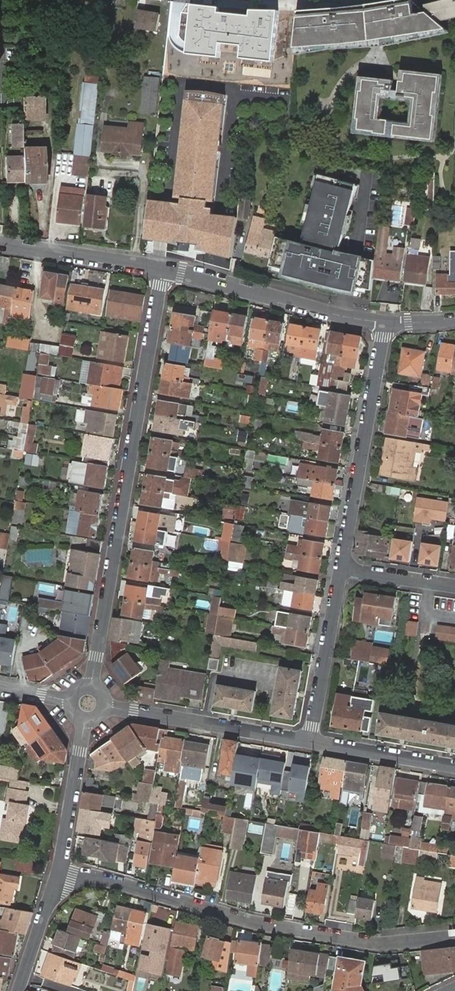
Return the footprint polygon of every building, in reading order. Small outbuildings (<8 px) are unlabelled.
[(301,11),(299,22),(297,47),(377,36),(443,26),(426,10),(413,13),(412,0),(403,0),(365,8),(334,10),(301,11)] [(430,4),(449,20),(454,19),(454,0),(446,0),(430,4)] [(220,8),(192,4),(188,46),(187,53),(219,57),(221,42),(243,45),(241,58),(273,61),(279,11),(251,10),(251,16),(219,12),(220,8)] [(162,13),(141,10),(139,29),(160,34),(162,13)] [(398,78),(365,75),(359,132),(441,142),(447,73),(406,68),(403,97),(418,99),(415,120),(387,117),(390,93),(396,95),(398,78)] [(162,78),(145,76),(141,114),(157,117),(162,78)] [(85,83),(80,116),(76,154),(93,156),(96,118),(99,84),(85,83)] [(224,256),(233,259),(234,246),(238,218),(210,215),(206,212),(203,212),(194,211),(194,201),(204,202),(204,201),(210,201),(223,95),(185,90),(172,197),(181,198),(181,199),(190,200),(189,210),(179,209),(174,208),(171,212),(167,241),(173,242),(176,243),(177,243),(185,244),(199,246),(199,250),(207,251),(211,252),(217,253),(224,254),(224,256)] [(25,119),(45,118),(44,96),(24,96),(25,119)] [(12,123),(12,130),(12,145),(23,145),(23,130),(23,123),(12,123)] [(117,127),(106,127),(104,151),(141,155),(144,124),(130,123),(129,130),(117,129),(117,127)] [(23,155),(24,181),(43,180),(44,147),(23,147),(23,155)] [(89,157),(93,156),(76,154),(73,175),(88,177),(89,157)] [(7,181),(24,181),(23,155),(6,155),(7,181)] [(273,258),(270,266),(287,270),(285,275),(346,289),(351,290),(350,295),(361,297),(363,288),(373,290),(375,277),(377,260),(353,255),(340,252),(356,183),(319,174),(303,243),(278,237),(273,258)] [(62,193),(58,222),(82,225),(85,196),(62,193)] [(87,194),(83,227),(104,230),(105,219),(102,219),(103,208),(106,208),(108,196),(87,194)] [(190,200),(181,199),(179,209),(189,210),(190,200)] [(149,200),(144,239),(152,240),(157,201),(149,200)] [(242,200),(240,218),(248,219),(250,201),(242,200)] [(171,203),(157,201),(152,240),(157,240),(167,241),(171,212),(171,203)] [(194,211),(203,212),(204,202),(194,201),(194,211)] [(406,223),(414,225),(417,209),(409,208),(406,223)] [(273,258),(278,237),(278,233),(264,230),(265,222),(254,219),(252,229),(246,252),(273,258)] [(387,252),(389,227),(378,226),(376,252),(387,252)] [(377,260),(375,277),(401,281),(405,256),(378,252),(377,256),(377,260)] [(410,254),(406,281),(427,283),(430,257),(420,255),(410,254)] [(47,271),(41,302),(64,306),(69,276),(47,271)] [(438,292),(454,292),(454,275),(439,274),(438,292)] [(0,285),(0,306),(9,308),(7,313),(13,314),(18,288),(0,285)] [(104,290),(72,285),(68,304),(101,310),(104,290)] [(424,300),(433,300),(434,287),(424,287),(424,300)] [(35,292),(18,288),(13,314),(12,319),(17,320),(17,315),(25,317),(30,317),(35,292)] [(363,288),(361,297),(372,299),(373,290),(363,288)] [(141,317),(144,297),(112,291),(108,312),(141,317)] [(68,304),(67,309),(100,315),(101,310),(68,304)] [(140,322),(141,317),(108,312),(108,316),(140,322)] [(224,339),(229,339),(233,314),(219,312),(215,331),(225,333),(224,339)] [(176,313),(174,328),(203,333),(204,327),(197,326),(198,317),(176,313)] [(233,314),(229,339),(233,340),(234,335),(244,336),(248,317),(233,314)] [(254,360),(263,362),(266,346),(270,321),(256,318),(252,337),(262,339),(259,351),(256,350),(254,360)] [(285,323),(270,321),(266,346),(270,346),(271,341),(281,343),(285,323)] [(298,352),(302,352),(307,327),(292,324),(289,344),(299,346),(298,352)] [(307,327),(302,352),(307,353),(308,347),(318,349),(321,329),(307,327)] [(203,333),(174,328),(171,342),(176,343),(173,360),(190,363),(195,337),(202,338),(203,333)] [(359,356),(362,337),(347,334),(332,331),(329,351),(339,353),(337,362),(341,363),(346,364),(356,365),(358,356),(359,356)] [(108,337),(105,358),(123,362),(128,338),(106,334),(105,337),(108,337)] [(98,357),(105,358),(108,337),(105,337),(101,336),(98,357)] [(29,350),(31,342),(31,340),(29,340),(29,338),(23,337),(22,339),(9,337),(7,346),(29,350)] [(29,350),(59,356),(61,347),(31,342),(29,350)] [(454,356),(454,346),(443,344),(438,369),(452,372),(454,356)] [(405,359),(402,372),(422,376),(426,352),(405,347),(403,359),(405,359)] [(41,354),(39,363),(42,363),(40,373),(52,375),(53,367),(48,366),(50,356),(41,354)] [(224,361),(207,358),(206,366),(223,369),(224,361)] [(121,375),(122,367),(95,363),(82,360),(78,382),(103,386),(113,388),(115,374),(121,375)] [(167,363),(165,378),(190,382),(191,376),(186,376),(187,367),(167,363)] [(341,363),(336,389),(341,389),(346,364),(341,363)] [(25,373),(23,385),(21,397),(26,398),(33,399),(37,375),(25,373)] [(423,384),(429,385),(431,376),(431,375),(424,374),(423,384)] [(264,395),(269,379),(260,376),(255,392),(264,395)] [(434,376),(431,376),(429,385),(435,386),(435,389),(438,389),(440,377),(434,376)] [(45,378),(42,394),(53,395),(55,380),(45,378)] [(190,382),(165,378),(162,392),(182,396),(187,397),(190,382)] [(118,410),(122,390),(118,389),(113,388),(103,386),(102,392),(93,390),(91,405),(118,410)] [(395,390),(390,412),(410,416),(417,417),(417,413),(421,395),(429,397),(431,389),(429,388),(422,387),(416,387),(414,394),(395,390)] [(325,400),(324,406),(349,410),(351,395),(332,392),(330,401),(325,400)] [(6,415),(7,408),(11,409),(13,400),(13,396),(5,394),(0,393),(0,414),(6,415)] [(161,400),(158,415),(186,420),(189,405),(161,400)] [(20,422),(29,423),(31,413),(32,407),(23,405),(20,422)] [(349,410),(324,406),(323,412),(329,413),(327,421),(346,425),(349,410)] [(95,412),(91,432),(113,436),(117,416),(95,412)] [(410,416),(390,412),(386,432),(410,437),(411,430),(408,429),(410,416)] [(29,423),(37,425),(38,415),(31,413),(29,423)] [(248,425),(250,417),(240,414),(238,422),(248,425)] [(186,420),(158,415),(156,429),(184,434),(185,425),(196,427),(196,421),(186,420)] [(266,428),(265,419),(251,419),(251,428),(266,428)] [(20,422),(17,421),(16,428),(21,428),(19,436),(16,435),(15,440),(11,440),(9,448),(16,449),(24,451),(27,433),(29,423),(20,422)] [(342,447),(345,433),(325,429),(324,437),(313,436),(312,434),(302,432),(301,440),(317,443),(342,447)] [(33,435),(27,433),(24,451),(36,453),(38,443),(32,442),(33,435)] [(109,460),(113,439),(89,434),(85,456),(109,460)] [(428,445),(431,446),(433,438),(419,435),(417,443),(419,443),(428,445)] [(155,437),(152,452),(177,456),(178,451),(173,450),(175,440),(155,437)] [(388,438),(384,461),(410,466),(414,443),(388,438)] [(342,447),(317,443),(317,449),(322,450),(320,459),(340,462),(342,447)] [(177,456),(152,452),(150,467),(170,470),(171,460),(176,461),(177,456)] [(26,453),(25,463),(43,466),(45,457),(26,453)] [(410,466),(384,461),(381,473),(416,480),(419,469),(409,468),(410,466)] [(85,464),(82,484),(105,488),(108,468),(85,464)] [(312,474),(311,480),(336,485),(338,469),(319,466),(317,475),(312,474)] [(184,467),(182,480),(174,479),(172,495),(188,497),(190,479),(201,480),(202,470),(184,467)] [(148,474),(146,489),(171,494),(171,488),(167,487),(168,478),(148,474)] [(228,476),(227,484),(241,486),(242,479),(228,476)] [(55,490),(57,482),(46,480),(44,488),(55,490)] [(336,485),(311,480),(310,486),(315,486),(313,496),(333,499),(336,485)] [(171,494),(146,489),(143,504),(163,508),(165,498),(170,499),(171,494)] [(84,513),(100,516),(103,494),(80,490),(76,512),(84,513)] [(450,502),(418,498),(415,522),(431,524),(431,519),(447,521),(450,502)] [(16,502),(13,516),(23,518),(25,504),(16,502)] [(306,511),(305,516),(329,521),(331,507),(312,503),(310,512),(306,511)] [(244,526),(247,507),(237,505),(234,524),(244,526)] [(84,513),(76,512),(71,510),(67,532),(80,535),(84,513)] [(141,512),(139,526),(164,530),(165,525),(160,524),(162,515),(141,512)] [(96,539),(100,516),(84,513),(80,535),(85,535),(85,537),(96,539)] [(329,521),(305,516),(304,522),(309,523),(307,532),(326,536),(329,521)] [(231,542),(234,524),(225,522),(222,541),(231,542)] [(243,544),(246,525),(244,526),(234,524),(231,542),(243,544)] [(164,530),(139,526),(137,541),(156,545),(158,534),(164,535),(164,530)] [(360,531),(356,553),(384,558),(387,538),(374,536),(374,534),(360,531)] [(8,550),(10,536),(0,534),(0,549),(8,550)] [(86,551),(73,549),(71,563),(74,563),(72,574),(97,578),(103,541),(88,539),(86,551)] [(414,542),(394,539),(391,559),(411,561),(414,542)] [(298,554),(322,558),(325,543),(306,540),(304,549),(290,547),(289,552),(298,554)] [(231,542),(222,541),(220,550),(223,550),(221,559),(228,560),(231,542)] [(231,542),(228,560),(229,561),(243,563),(246,545),(231,542)] [(443,546),(423,543),(420,563),(440,566),(443,546)] [(136,548),(133,563),(157,567),(159,562),(154,561),(155,552),(136,548)] [(319,573),(322,558),(298,554),(297,560),(302,560),(300,570),(319,573)] [(243,563),(229,561),(228,569),(242,572),(243,563)] [(157,567),(133,563),(130,578),(150,582),(152,571),(157,573),(157,567)] [(282,574),(281,580),(292,582),(293,576),(282,574)] [(14,577),(4,575),(0,599),(10,601),(14,577)] [(284,583),(283,589),(291,591),(315,595),(318,580),(299,577),(297,585),(284,583)] [(129,585),(126,600),(151,604),(152,599),(147,598),(149,589),(129,585)] [(221,596),(222,591),(210,588),(209,594),(221,596)] [(90,616),(94,594),(68,590),(65,606),(49,603),(49,604),(43,603),(42,608),(48,608),(64,611),(90,616)] [(313,610),(315,595),(291,591),(290,596),(295,597),(293,607),(313,610)] [(377,622),(382,596),(368,594),(366,600),(359,599),(355,619),(377,622)] [(382,596),(377,622),(382,623),(383,618),(394,619),(397,598),(382,596)] [(151,604),(126,600),(123,615),(143,619),(145,608),(150,609),(169,612),(170,607),(151,604)] [(86,640),(90,616),(64,611),(60,632),(63,632),(62,635),(86,640)] [(285,627),(309,631),(311,617),(292,614),(290,623),(285,622),(285,627)] [(218,616),(215,634),(230,637),(233,619),(218,616)] [(130,642),(134,620),(116,617),(112,639),(130,642)] [(207,618),(205,629),(212,631),(214,620),(207,618)] [(419,623),(406,621),(404,635),(416,637),(419,623)] [(0,623),(0,665),(14,667),(19,639),(7,637),(9,625),(0,623)] [(306,647),(309,631),(285,627),(274,625),(273,631),(288,634),(286,644),(306,647)] [(439,626),(436,640),(454,643),(454,629),(439,626)] [(84,653),(86,640),(62,635),(61,635),(60,640),(44,651),(41,646),(38,649),(41,653),(23,659),(27,672),(29,680),(42,683),(84,653)] [(215,635),(212,656),(220,657),(222,644),(257,650),(258,642),(215,635)] [(356,643),(354,652),(372,655),(374,646),(356,643)] [(391,648),(374,645),(371,663),(382,665),(388,666),(391,648)] [(372,655),(354,652),(353,660),(371,663),(372,655)] [(113,664),(127,683),(142,672),(128,654),(113,664)] [(163,654),(156,696),(182,700),(183,695),(203,699),(206,684),(182,680),(185,665),(176,663),(178,657),(163,654)] [(209,669),(218,670),(220,660),(211,658),(209,669)] [(282,667),(275,705),(273,715),(293,719),(303,670),(282,667)] [(139,699),(154,702),(156,696),(157,687),(157,685),(145,683),(145,688),(141,687),(139,699)] [(257,692),(251,691),(219,684),(216,704),(253,711),(256,694),(257,692)] [(340,692),(334,725),(348,728),(353,701),(354,696),(354,694),(340,692)] [(363,731),(363,728),(366,713),(373,714),(375,699),(354,696),(353,701),(348,728),(363,731)] [(37,707),(24,705),(21,726),(32,742),(52,729),(37,707)] [(454,746),(454,725),(383,712),(380,733),(454,746)] [(363,728),(370,730),(373,714),(366,713),(363,728)] [(113,739),(129,761),(146,749),(160,751),(161,745),(157,744),(160,729),(134,724),(113,739)] [(32,742),(21,726),(16,730),(27,746),(32,742)] [(44,758),(65,763),(67,750),(52,729),(32,742),(44,758)] [(167,737),(168,730),(160,729),(157,744),(161,745),(163,745),(160,761),(163,761),(164,758),(178,760),(178,763),(181,764),(185,740),(167,737)] [(91,755),(89,767),(114,772),(129,761),(113,739),(91,755)] [(239,742),(226,740),(220,773),(229,774),(228,780),(233,780),(237,755),(239,742)] [(186,741),(178,792),(176,807),(182,807),(184,793),(188,768),(186,768),(187,762),(201,764),(200,770),(205,771),(209,745),(186,741)] [(44,758),(32,742),(27,746),(38,762),(44,758)] [(261,759),(237,755),(233,780),(232,784),(257,788),(258,782),(273,785),(272,793),(281,795),(281,790),(299,793),(298,800),(305,801),(310,768),(295,765),(294,772),(285,771),(286,763),(279,762),(280,757),(262,754),(261,759)] [(347,761),(325,757),(321,782),(324,783),(325,779),(341,782),(340,786),(343,786),(343,785),(347,761)] [(369,765),(347,761),(343,785),(347,786),(348,781),(361,783),(361,788),(365,788),(369,765)] [(186,768),(188,768),(200,770),(201,764),(187,762),(186,768)] [(0,769),(0,777),(19,781),(20,769),(1,765),(0,769)] [(396,769),(381,767),(374,810),(389,812),(396,769)] [(144,782),(154,784),(156,772),(147,771),(144,782)] [(94,779),(87,778),(85,792),(91,793),(94,779)] [(399,778),(395,802),(415,805),(419,782),(399,778)] [(144,782),(140,782),(137,800),(151,802),(153,792),(154,784),(144,782)] [(450,787),(421,782),(419,794),(427,796),(425,808),(446,811),(450,787)] [(450,787),(446,811),(454,813),(454,787),(450,787)] [(249,809),(251,790),(233,788),(231,808),(249,809)] [(28,792),(10,789),(8,802),(12,802),(7,828),(3,831),(1,838),(20,841),(24,815),(28,816),(30,805),(26,804),(28,792)] [(203,811),(209,812),(224,815),(227,816),(228,808),(211,804),(211,800),(213,792),(206,791),(203,811)] [(117,797),(104,795),(91,793),(85,792),(82,809),(101,812),(102,806),(115,808),(117,797)] [(153,792),(151,802),(160,804),(165,805),(167,794),(153,792)] [(229,803),(211,800),(211,804),(228,808),(228,806),(229,803)] [(157,816),(160,804),(152,803),(149,819),(157,820),(157,816)] [(82,809),(79,831),(97,834),(101,833),(102,825),(112,826),(114,814),(101,812),(82,809)] [(365,813),(362,828),(360,839),(361,839),(363,840),(366,840),(368,840),(370,829),(372,814),(365,813)] [(227,816),(224,815),(221,832),(233,835),(236,818),(235,818),(227,816)] [(423,816),(416,815),(413,830),(421,831),(423,816)] [(154,834),(154,836),(159,837),(162,817),(157,816),(157,820),(154,834)] [(144,832),(154,834),(157,820),(149,819),(136,817),(135,826),(145,827),(144,832)] [(233,835),(231,847),(243,850),(248,820),(236,818),(233,835)] [(278,825),(267,823),(262,850),(274,852),(278,825)] [(335,823),(334,834),(341,835),(342,824),(335,823)] [(300,829),(301,829),(320,832),(321,827),(301,824),(300,829)] [(290,827),(280,826),(278,836),(289,838),(290,827)] [(301,829),(300,829),(290,827),(289,838),(299,839),(301,830),(301,829)] [(307,849),(317,851),(318,840),(320,834),(301,830),(299,839),(296,858),(300,859),(301,851),(306,852),(307,849)] [(320,832),(320,834),(318,840),(329,842),(339,844),(340,836),(335,835),(320,832)] [(117,843),(131,845),(133,837),(118,835),(117,843)] [(339,844),(338,846),(341,846),(341,851),(353,853),(355,843),(358,844),(360,844),(361,839),(360,839),(340,836),(339,844)] [(397,846),(405,847),(410,848),(411,841),(386,837),(385,843),(396,846),(397,846)] [(410,848),(437,853),(439,853),(440,847),(440,844),(435,843),(434,846),(430,845),(430,844),(423,843),(423,839),(412,837),(411,841),(410,848)] [(129,845),(89,838),(86,854),(105,858),(104,861),(116,863),(116,861),(127,863),(129,845)] [(360,864),(365,865),(369,841),(368,840),(366,840),(363,840),(360,859),(361,860),(360,864)] [(135,866),(148,868),(153,843),(140,841),(135,866)] [(156,841),(152,862),(173,865),(177,845),(156,841)] [(353,853),(341,851),(340,854),(356,856),(358,844),(355,843),(353,853)] [(224,847),(204,844),(203,847),(203,849),(223,852),(224,847)] [(410,848),(405,847),(402,861),(435,866),(436,861),(437,853),(410,848)] [(440,847),(439,853),(448,855),(449,848),(440,847)] [(223,852),(203,849),(201,859),(198,877),(218,881),(223,852)] [(198,877),(201,859),(179,855),(174,880),(197,884),(197,882),(198,877)] [(263,904),(285,907),(289,882),(292,883),(293,875),(268,871),(263,904)] [(227,899),(253,903),(257,881),(258,874),(255,873),(255,876),(232,873),(227,899)] [(12,901),(15,888),(19,888),(20,878),(0,875),(0,898),(12,901)] [(218,881),(198,877),(197,882),(217,886),(218,881)] [(418,883),(414,908),(437,911),(441,887),(435,886),(436,883),(424,881),(424,884),(418,883)] [(310,889),(307,911),(324,914),(326,899),(329,884),(319,882),(317,891),(310,889)] [(290,893),(286,918),(293,920),(295,907),(298,894),(290,893)] [(357,915),(357,916),(373,919),(376,901),(360,898),(359,901),(357,915)] [(349,914),(357,915),(359,901),(351,900),(349,914)] [(133,909),(118,906),(113,929),(116,930),(115,932),(122,934),(123,932),(127,933),(133,909)] [(34,913),(8,908),(5,916),(3,924),(0,923),(0,930),(20,933),(26,935),(34,913)] [(74,921),(70,931),(91,938),(94,927),(99,915),(78,908),(74,921)] [(148,912),(133,909),(127,933),(129,933),(126,944),(140,947),(148,912)] [(200,927),(179,922),(168,971),(182,974),(187,949),(195,950),(200,927)] [(150,925),(145,948),(153,950),(151,958),(163,960),(165,952),(166,953),(170,929),(150,925)] [(126,940),(127,933),(123,932),(122,934),(115,932),(116,930),(113,929),(112,933),(111,935),(111,936),(126,940)] [(20,933),(0,930),(0,953),(16,955),(20,933)] [(81,937),(60,930),(55,945),(59,946),(57,953),(69,957),(71,950),(77,952),(81,937)] [(105,931),(104,939),(110,941),(111,935),(112,933),(105,931)] [(211,937),(205,956),(220,960),(225,943),(219,941),(220,940),(211,937)] [(259,965),(262,944),(240,941),(240,942),(233,941),(231,952),(238,953),(237,962),(259,965)] [(94,944),(92,953),(103,956),(106,947),(94,944)] [(271,945),(262,944),(259,965),(267,966),(271,945)] [(454,971),(454,948),(424,951),(427,974),(454,971)] [(134,960),(137,951),(130,949),(127,958),(134,960)] [(317,975),(315,990),(325,987),(328,965),(319,963),(320,954),(301,951),(301,955),(296,955),(295,962),(299,963),(297,981),(309,982),(311,974),(317,975)] [(83,964),(52,953),(44,978),(73,987),(76,978),(78,979),(83,964)] [(220,960),(205,956),(204,961),(218,966),(220,960)] [(7,979),(11,959),(0,958),(0,978),(4,979),(7,979)] [(360,986),(361,986),(364,965),(352,963),(352,960),(339,958),(334,990),(360,986)] [(119,976),(120,971),(115,969),(104,966),(103,971),(119,976)] [(137,977),(120,971),(119,976),(136,982),(137,977)]
